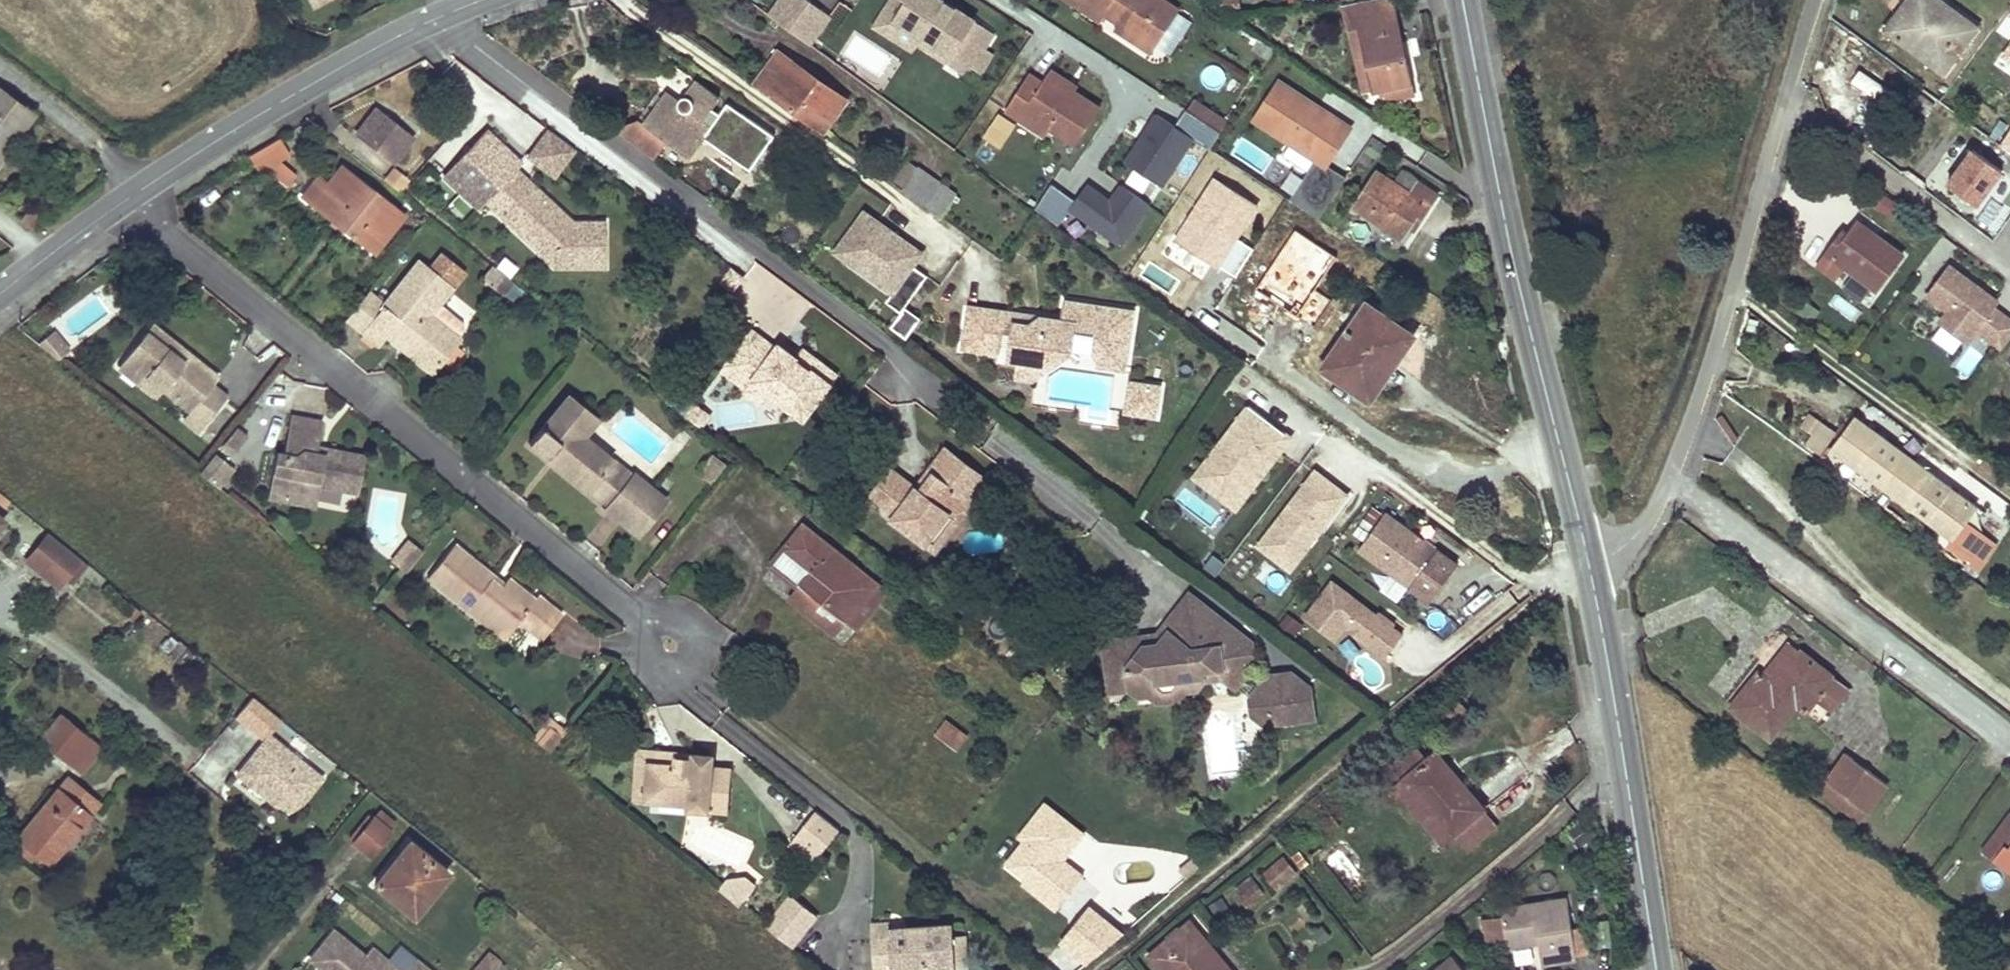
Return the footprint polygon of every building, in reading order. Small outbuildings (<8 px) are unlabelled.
[(766,14),(808,44),(829,15),(808,0),(777,0),(766,14)] [(947,63),(963,74),(968,66),(980,73),(992,54),(984,48),(994,33),(943,0),(892,0),(874,25),(911,49),(915,43),(947,63)] [(1079,6),(1100,21),(1105,13),(1120,23),(1156,46),(1179,11),(1162,0),(1083,0),(1079,6)] [(1223,10),(1243,7),(1242,0),(1222,0),(1223,10)] [(1342,7),(1362,94),(1386,88),(1389,100),(1413,94),(1392,0),(1374,0),(1342,7)] [(1955,19),(1952,23),(1923,0),(1917,0),(1903,18),(1894,12),(1883,26),(1943,72),(1977,29),(1958,15),(1955,19)] [(1156,46),(1120,23),(1114,31),(1151,55),(1156,46)] [(1273,49),(1266,44),(1260,53),(1268,58),(1273,49)] [(2001,58),(2009,64),(2009,45),(2001,58)] [(778,50),(754,85),(766,94),(791,59),(778,50)] [(791,59),(766,94),(821,133),(846,99),(791,59)] [(1052,69),(1049,74),(1072,90),(1075,85),(1052,69)] [(1883,89),(1860,72),(1851,84),(1874,101),(1883,89)] [(1006,109),(1020,118),(1025,111),(1050,127),(1076,145),(1100,109),(1072,90),(1049,74),(1044,82),(1031,73),(1006,109)] [(667,140),(689,156),(695,148),(708,158),(725,136),(703,120),(719,98),(695,80),(680,101),(666,92),(643,123),(639,119),(613,130),(653,159),(667,140)] [(1351,128),(1279,83),(1255,120),(1316,160),(1290,201),(1320,220),(1346,178),(1327,166),(1351,128)] [(14,141),(10,138),(29,113),(0,92),(0,159),(14,141)] [(1176,126),(1155,112),(1123,161),(1161,186),(1192,137),(1200,143),(1209,149),(1209,148),(1221,130),(1187,109),(1176,126)] [(412,139),(376,110),(357,135),(393,163),(412,139)] [(1025,111),(1020,118),(1045,133),(1050,127),(1025,111)] [(29,113),(10,138),(14,141),(33,116),(29,113)] [(574,147),(549,128),(528,156),(554,175),(574,147)] [(2001,144),(2009,151),(2009,131),(2001,144)] [(520,164),(486,132),(444,177),(478,209),(485,201),(514,170),(520,164)] [(278,137),(247,155),(249,157),(285,184),(291,176),(272,161),(288,153),(278,137)] [(1978,207),(2003,173),(1974,151),(1949,186),(1978,207)] [(907,160),(891,183),(901,190),(918,167),(907,160)] [(315,184),(303,199),(374,253),(403,215),(340,166),(323,189),(315,184)] [(918,167),(901,190),(940,217),(955,194),(918,167)] [(394,168),(386,178),(400,190),(409,181),(394,168)] [(514,170),(485,201),(501,217),(530,185),(514,170)] [(1412,192),(1397,183),(1378,171),(1355,207),(1403,237),(1416,216),(1421,220),(1438,193),(1419,181),(1412,192)] [(1404,172),(1397,183),(1412,192),(1419,181),(1404,172)] [(1259,205),(1213,175),(1173,236),(1235,276),(1253,247),(1238,237),(1259,205)] [(556,222),(540,207),(546,200),(530,185),(501,217),(554,266),(603,266),(603,223),(571,223),(562,215),(556,222)] [(1108,202),(1085,186),(1074,202),(1050,185),(1045,192),(1035,207),(1058,223),(1068,208),(1070,209),(1121,243),(1136,220),(1147,203),(1120,185),(1108,202)] [(1875,191),(1871,205),(1895,213),(1900,199),(1875,191)] [(562,215),(546,200),(540,207),(556,222),(562,215)] [(927,278),(912,267),(922,254),(864,212),(834,253),(892,294),(887,301),(902,312),(907,305),(927,278)] [(1880,227),(1862,212),(1857,219),(1875,233),(1880,227)] [(1836,276),(1841,270),(1846,263),(1878,289),(1904,257),(1875,233),(1857,219),(1840,239),(1837,236),(1818,260),(1836,276)] [(1337,253),(1296,226),(1256,288),(1313,324),(1330,299),(1314,289),(1337,253)] [(430,273),(451,289),(463,274),(442,258),(430,273)] [(2002,347),(2009,336),(2009,316),(1994,304),(1999,298),(1952,261),(1928,290),(1948,306),(1940,317),(1967,338),(1976,326),(2002,347)] [(460,336),(458,334),(465,326),(464,321),(441,303),(451,289),(430,273),(418,263),(386,305),(364,333),(380,345),(389,334),(396,339),(401,332),(411,340),(406,347),(435,370),(460,336)] [(509,280),(492,267),(483,278),(500,291),(509,280)] [(743,278),(731,270),(723,282),(734,290),(743,278)] [(369,292),(348,319),(364,333),(386,305),(369,292)] [(1063,320),(969,306),(962,349),(999,355),(1003,332),(1013,333),(1011,347),(1021,348),(1019,363),(1053,368),(1071,355),(1071,351),(1092,354),(1099,355),(1098,362),(1097,368),(1125,372),(1134,313),(1065,302),(1063,320)] [(1370,399),(1390,369),(1385,366),(1395,351),(1388,346),(1402,327),(1366,302),(1324,367),(1370,399)] [(902,312),(890,327),(906,339),(917,323),(902,312)] [(1953,350),(1963,338),(1944,323),(1934,335),(1953,350)] [(151,325),(144,334),(181,364),(188,355),(151,325)] [(1385,366),(1390,369),(1413,334),(1402,327),(1388,346),(1395,351),(1385,366)] [(722,371),(748,389),(753,381),(770,394),(805,420),(838,375),(817,359),(811,367),(796,356),(780,344),(777,348),(752,330),(722,371)] [(401,332),(396,339),(406,347),(411,340),(401,332)] [(49,333),(36,344),(56,360),(65,352),(49,333)] [(144,334),(117,367),(139,385),(147,376),(163,389),(190,410),(182,419),(198,432),(225,399),(210,387),(217,379),(188,355),(181,364),(144,334)] [(811,367),(817,359),(802,348),(796,356),(811,367)] [(147,376),(139,385),(156,398),(163,389),(147,376)] [(748,389),(745,392),(763,405),(770,394),(753,381),(748,389)] [(1136,416),(1141,385),(1130,383),(1125,414),(1136,416)] [(1156,418),(1160,388),(1141,385),(1136,416),(1156,418)] [(583,492),(586,488),(610,459),(581,435),(594,419),(565,395),(526,444),(583,492)] [(1291,434),(1251,402),(1194,473),(1233,504),(1291,434)] [(697,404),(686,419),(700,429),(711,414),(697,404)] [(1853,412),(1828,446),(1874,480),(1869,488),(1875,492),(1880,485),(1948,535),(1943,541),(1966,559),(1960,567),(1972,576),(1994,547),(1983,539),(1986,535),(1974,526),(1986,511),(1853,412)] [(276,452),(268,486),(280,488),(289,500),(313,486),(318,487),(357,495),(365,458),(328,450),(323,456),(315,454),(317,447),(321,424),(290,417),(282,454),(276,452)] [(328,450),(317,447),(315,454),(323,456),(328,450)] [(890,470),(871,496),(886,507),(896,514),(892,519),(925,544),(948,514),(957,522),(971,503),(967,500),(976,488),(980,491),(987,481),(944,449),(925,476),(925,484),(920,492),(915,488),(890,470)] [(213,455),(198,473),(218,489),(232,472),(213,455)] [(711,455),(698,473),(711,482),(724,464),(711,455)] [(610,459),(586,488),(606,505),(629,476),(610,459)] [(1354,493),(1319,466),(1259,543),(1294,570),(1354,493)] [(629,476),(606,505),(602,509),(635,535),(663,500),(631,473),(629,476)] [(925,476),(915,488),(920,492),(925,484),(925,476)] [(268,486),(266,496),(289,501),(289,500),(280,488),(268,486)] [(289,500),(289,501),(314,507),(318,487),(313,486),(289,500)] [(976,488),(967,500),(971,503),(980,491),(976,488)] [(886,507),(882,512),(892,519),(896,514),(886,507)] [(1458,565),(1386,514),(1360,551),(1432,602),(1458,565)] [(802,526),(771,565),(800,587),(843,621),(846,623),(875,585),(802,526)] [(77,558),(46,533),(25,560),(56,584),(77,558)] [(426,576),(482,623),(487,617),(499,628),(509,615),(514,620),(528,631),(538,640),(559,615),(535,595),(531,600),(506,577),(503,581),(498,587),(490,580),(492,577),(452,544),(426,576)] [(394,561),(406,570),(419,555),(407,545),(394,561)] [(1225,562),(1213,552),(1202,565),(1215,575),(1225,562)] [(494,574),(492,577),(490,580),(498,587),(503,581),(494,574)] [(1405,636),(1334,583),(1307,619),(1337,642),(1347,628),(1388,659),(1405,636)] [(875,585),(846,623),(855,630),(884,593),(875,585)] [(843,621),(800,587),(789,601),(831,636),(843,621)] [(1154,635),(1132,638),(1142,645),(1156,643),(1193,597),(1187,592),(1154,635)] [(1110,641),(1102,651),(1107,692),(1129,690),(1138,697),(1148,695),(1155,686),(1155,682),(1175,680),(1175,684),(1184,691),(1195,689),(1202,680),(1222,678),(1234,687),(1252,664),(1249,641),(1233,629),(1231,633),(1222,625),(1221,619),(1193,597),(1156,643),(1142,645),(1132,638),(1110,641)] [(487,617),(482,623),(499,637),(514,620),(509,615),(499,628),(487,617)] [(1233,629),(1221,619),(1222,625),(1231,633),(1233,629)] [(514,620),(499,637),(513,649),(528,631),(514,620)] [(176,640),(164,655),(170,660),(182,646),(176,640)] [(1816,699),(1822,704),(1828,709),(1845,687),(1789,642),(1759,679),(1754,675),(1729,707),(1767,737),(1794,704),(1805,713),(1816,699)] [(197,658),(187,671),(194,676),(204,663),(197,658)] [(1263,724),(1312,717),(1308,686),(1289,671),(1266,674),(1248,698),(1250,714),(1263,724)] [(1157,702),(1177,700),(1184,691),(1175,684),(1175,680),(1155,682),(1155,686),(1148,695),(1157,702)] [(280,718),(254,696),(236,717),(263,739),(280,718)] [(38,741),(65,764),(87,736),(60,714),(38,741)] [(945,718),(933,733),(957,751),(968,735),(945,718)] [(547,723),(533,740),(539,745),(550,730),(561,739),(564,735),(547,723)] [(550,730),(539,745),(548,753),(549,754),(561,739),(550,730)] [(87,736),(65,764),(78,774),(100,748),(87,736)] [(269,736),(237,774),(253,788),(263,776),(275,786),(278,783),(301,803),(321,780),(269,736)] [(1441,842),(1453,833),(1483,808),(1435,752),(1427,759),(1416,745),(1389,768),(1400,781),(1394,786),(1441,842)] [(634,802),(640,802),(641,780),(648,780),(649,765),(674,766),(675,758),(693,759),(694,755),(636,751),(634,802)] [(1885,783),(1864,768),(1843,753),(1816,791),(1857,821),(1885,783)] [(641,780),(640,802),(690,805),(691,809),(728,812),(730,769),(712,768),(713,755),(694,755),(693,759),(675,758),(674,766),(649,765),(648,780),(641,780)] [(263,776),(253,788),(289,818),(301,803),(278,783),(275,786),(263,776)] [(67,778),(19,837),(49,863),(98,804),(67,778)] [(1084,833),(1045,803),(1025,828),(1035,836),(1011,866),(1039,888),(1035,893),(1056,910),(1084,876),(1063,859),(1084,833)] [(1483,808),(1453,833),(1466,849),(1495,824),(1483,808)] [(372,819),(352,842),(368,855),(394,824),(378,811),(372,819)] [(793,839),(817,859),(838,833),(815,813),(793,839)] [(348,838),(352,842),(372,819),(367,815),(348,838)] [(1985,852),(2009,870),(2009,817),(1985,852)] [(1587,819),(1578,825),(1590,840),(1598,834),(1587,819)] [(1035,893),(1039,888),(1011,866),(1035,836),(1025,828),(1018,837),(1023,841),(1005,864),(1026,880),(1023,884),(1035,893)] [(790,845),(813,864),(817,859),(793,839),(790,845)] [(374,886),(405,911),(425,886),(432,891),(446,874),(409,844),(374,886)] [(1299,850),(1293,855),(1302,867),(1308,862),(1299,850)] [(1284,859),(1265,873),(1277,888),(1295,874),(1284,859)] [(1187,878),(1199,868),(1193,860),(1181,870),(1187,878)] [(728,878),(720,888),(741,904),(749,894),(758,883),(745,873),(728,878)] [(1247,905),(1265,893),(1252,875),(1235,888),(1247,905)] [(425,886),(405,911),(411,916),(432,891),(425,886)] [(788,895),(764,925),(792,947),(815,917),(788,895)] [(1231,908),(1221,895),(1209,905),(1219,917),(1231,908)] [(1501,907),(1503,920),(1505,938),(1507,948),(1538,944),(1541,965),(1576,961),(1576,956),(1573,936),(1567,898),(1501,907)] [(1087,962),(1123,931),(1089,904),(1060,940),(1087,962)] [(1505,938),(1503,920),(1486,922),(1489,940),(1505,938)] [(1189,922),(1149,955),(1161,969),(1230,969),(1189,922)] [(877,931),(878,940),(889,939),(891,969),(955,969),(953,937),(952,927),(890,930),(890,925),(877,925),(877,931)] [(380,968),(333,930),(310,958),(324,969),(401,969),(387,959),(380,968)] [(877,931),(872,931),(875,969),(891,969),(889,939),(878,940),(877,931)] [(1586,934),(1573,936),(1576,956),(1589,954),(1586,934)] [(953,937),(955,969),(959,969),(967,969),(964,936),(953,937)] [(1516,968),(1540,965),(1538,945),(1513,948),(1516,968)] [(475,969),(494,969),(500,963),(489,954),(475,969)] [(1452,957),(1436,969),(1463,969),(1452,957)] [(418,960),(417,961),(417,962),(416,962),(415,962),(414,962),(413,961),(406,969),(429,969),(418,960)]
